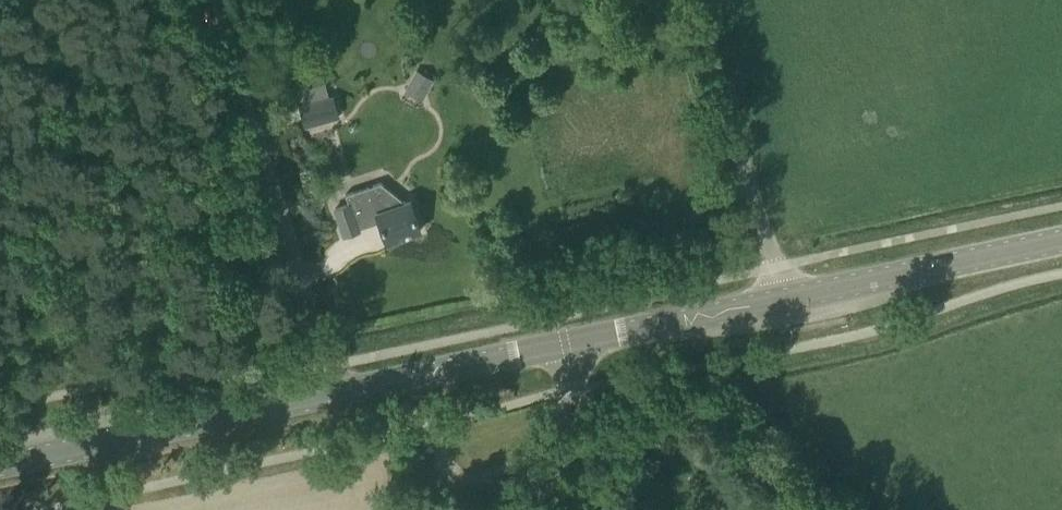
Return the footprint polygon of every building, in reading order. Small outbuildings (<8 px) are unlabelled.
[(412,68),(404,90),(425,98),(433,76),(412,68)] [(299,106),(305,125),(338,115),(333,96),(299,106)] [(420,230),(410,200),(405,202),(380,181),(345,194),(349,203),(335,208),(344,235),(359,229),(379,221),(386,242),(420,230)]
